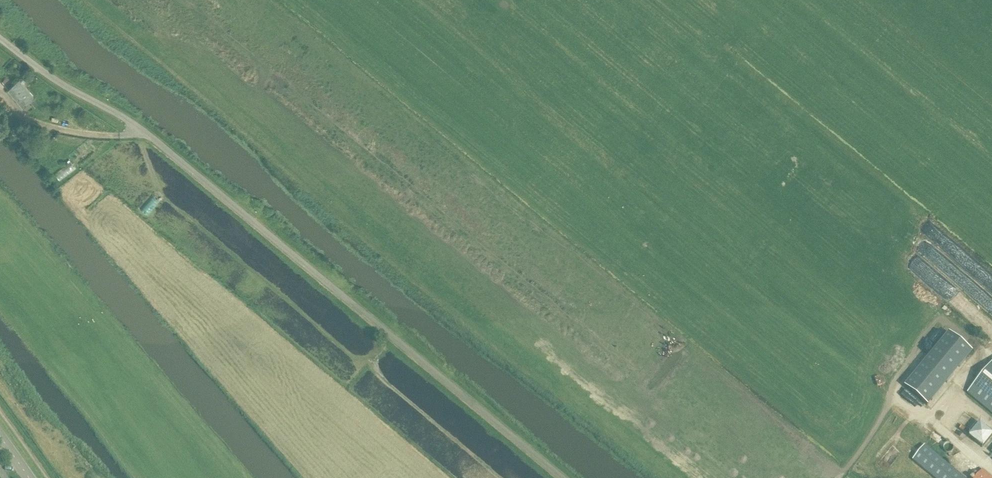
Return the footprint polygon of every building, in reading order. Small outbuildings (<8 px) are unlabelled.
[(35,97),(19,79),(17,81),(11,75),(3,82),(8,89),(10,87),(25,105),(23,106),(23,107),(35,97)] [(950,332),(906,385),(929,405),(973,351),(950,332)] [(967,393),(991,413),(991,361),(967,393)] [(924,445),(912,459),(934,477),(964,477),(924,445)] [(974,477),(991,477),(981,469),(974,477)]
